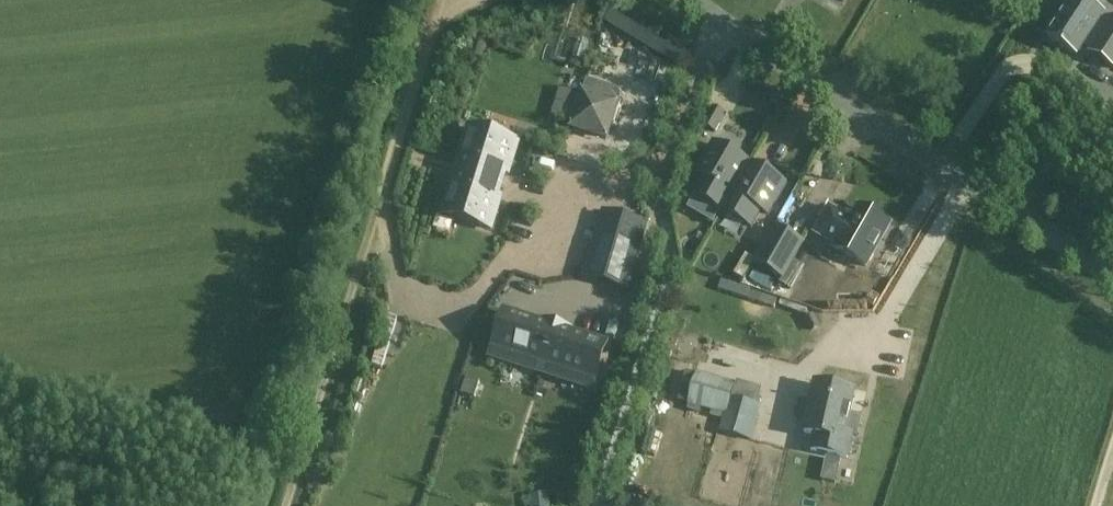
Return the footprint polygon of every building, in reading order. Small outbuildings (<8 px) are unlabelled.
[(1112,66),(1112,18),(1111,20),(1103,15),(1105,13),(1085,0),(1071,0),(1047,38),(1076,57),(1085,43),(1093,47),(1090,51),(1112,66)] [(581,92),(570,127),(605,137),(616,103),(581,92)] [(705,128),(715,134),(722,119),(713,114),(705,128)] [(502,171),(509,173),(518,143),(468,127),(455,170),(498,184),(502,171)] [(694,194),(723,210),(749,164),(713,144),(697,173),(704,177),(694,194)] [(785,185),(749,164),(723,210),(751,226),(761,210),(768,214),(785,185)] [(498,184),(455,170),(441,213),(492,229),(501,199),(494,197),(498,184)] [(835,248),(865,266),(888,226),(877,219),(879,215),(875,213),(870,211),(866,211),(861,211),(857,208),(850,222),(828,210),(815,232),(837,245),(835,248)] [(626,288),(645,225),(603,213),(584,276),(626,288)] [(802,243),(775,228),(755,262),(783,277),(802,243)] [(442,235),(441,246),(459,248),(460,237),(442,235)] [(755,259),(746,254),(734,274),(744,279),(755,259)] [(555,329),(504,313),(494,345),(545,361),(555,329)] [(595,378),(606,346),(555,329),(545,361),(595,378)] [(736,415),(745,386),(736,383),(737,378),(712,369),(712,368),(701,364),(688,404),(690,404),(684,420),(700,425),(705,409),(727,416),(728,413),(736,415)] [(465,379),(461,392),(475,396),(479,383),(465,379)] [(810,451),(825,454),(846,459),(851,437),(843,435),(853,394),(815,386),(804,433),(814,436),(810,451)] [(786,474),(803,475),(805,445),(787,444),(786,474)] [(834,481),(839,459),(825,456),(820,478),(834,481)] [(548,494),(528,496),(529,505),(550,505),(548,494)]
